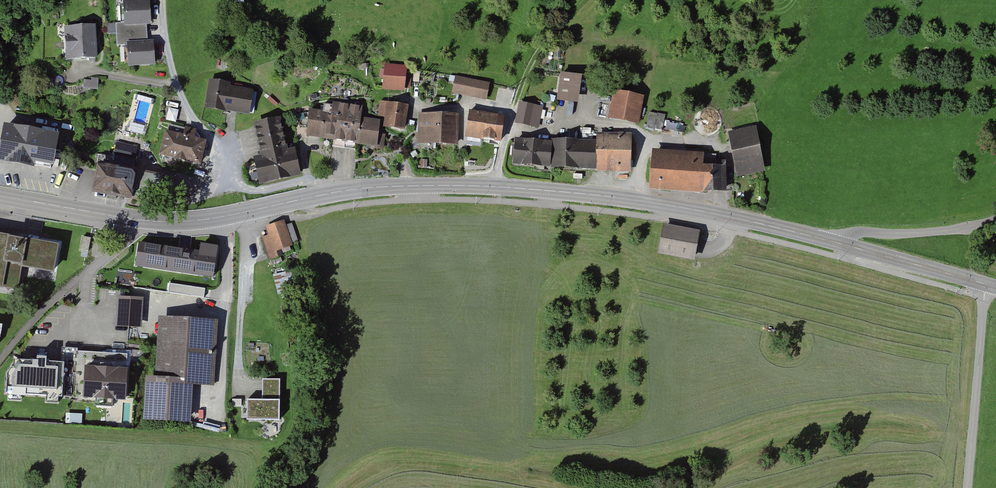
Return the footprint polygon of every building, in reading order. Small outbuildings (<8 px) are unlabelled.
[(151,1),(125,3),(126,24),(117,24),(118,46),(130,45),(131,66),(154,65),(153,39),(148,39),(147,25),(152,25),(151,1)] [(96,25),(65,27),(68,61),(98,59),(96,25)] [(410,66),(385,65),(384,87),(409,88),(410,66)] [(582,76),(562,74),(558,100),(578,102),(582,76)] [(489,83),(457,76),(453,93),(485,100),(489,83)] [(84,88),(99,89),(99,79),(85,78),(84,88)] [(231,83),(208,80),(204,108),(250,115),(253,91),(231,88),(231,83)] [(644,97),(614,91),(609,118),(639,124),(644,97)] [(409,106),(382,101),(379,116),(385,117),(384,125),(406,128),(409,106)] [(542,106),(520,102),(516,122),(538,127),(542,106)] [(332,112),(310,110),(307,137),(378,144),(380,120),(363,119),(364,107),(333,104),(332,112)] [(504,115),(470,111),(467,135),(501,140),(504,115)] [(673,131),(675,116),(650,112),(648,127),(673,131)] [(459,114),(419,113),(418,142),(458,143),(459,114)] [(263,156),(255,157),(261,186),(302,177),(296,148),(289,150),(282,118),(256,124),(263,156)] [(757,125),(729,131),(738,176),(766,170),(757,125)] [(185,132),(167,128),(161,158),(201,166),(206,140),(195,137),(197,130),(186,127),(185,132)] [(58,136),(7,128),(2,160),(53,168),(58,136)] [(598,140),(515,137),(514,167),(631,171),(633,135),(598,134),(598,140)] [(706,153),(653,151),(652,190),(726,193),(727,165),(705,164),(706,153)] [(138,170),(98,163),(94,193),(134,199),(138,170)] [(268,236),(263,237),(270,260),(279,257),(277,250),(292,246),(285,222),(265,228),(268,236)] [(702,232),(664,225),(659,252),(697,258),(702,232)] [(0,236),(0,287),(1,287),(1,286),(17,289),(21,265),(52,271),(57,246),(16,239),(0,236)] [(138,242),(134,270),(213,282),(217,253),(138,242)] [(169,294),(205,297),(206,287),(170,284),(169,294)] [(116,328),(141,329),(143,299),(118,297),(116,328)] [(218,322),(159,318),(155,379),(146,378),(143,421),(144,422),(165,423),(169,423),(190,424),(191,424),(193,386),(210,387),(214,388),(218,322)] [(61,392),(64,355),(17,350),(13,388),(61,392)] [(129,359),(87,358),(85,397),(127,399),(129,359)] [(263,398),(247,398),(246,419),(280,420),(281,378),(263,378),(263,398)]
